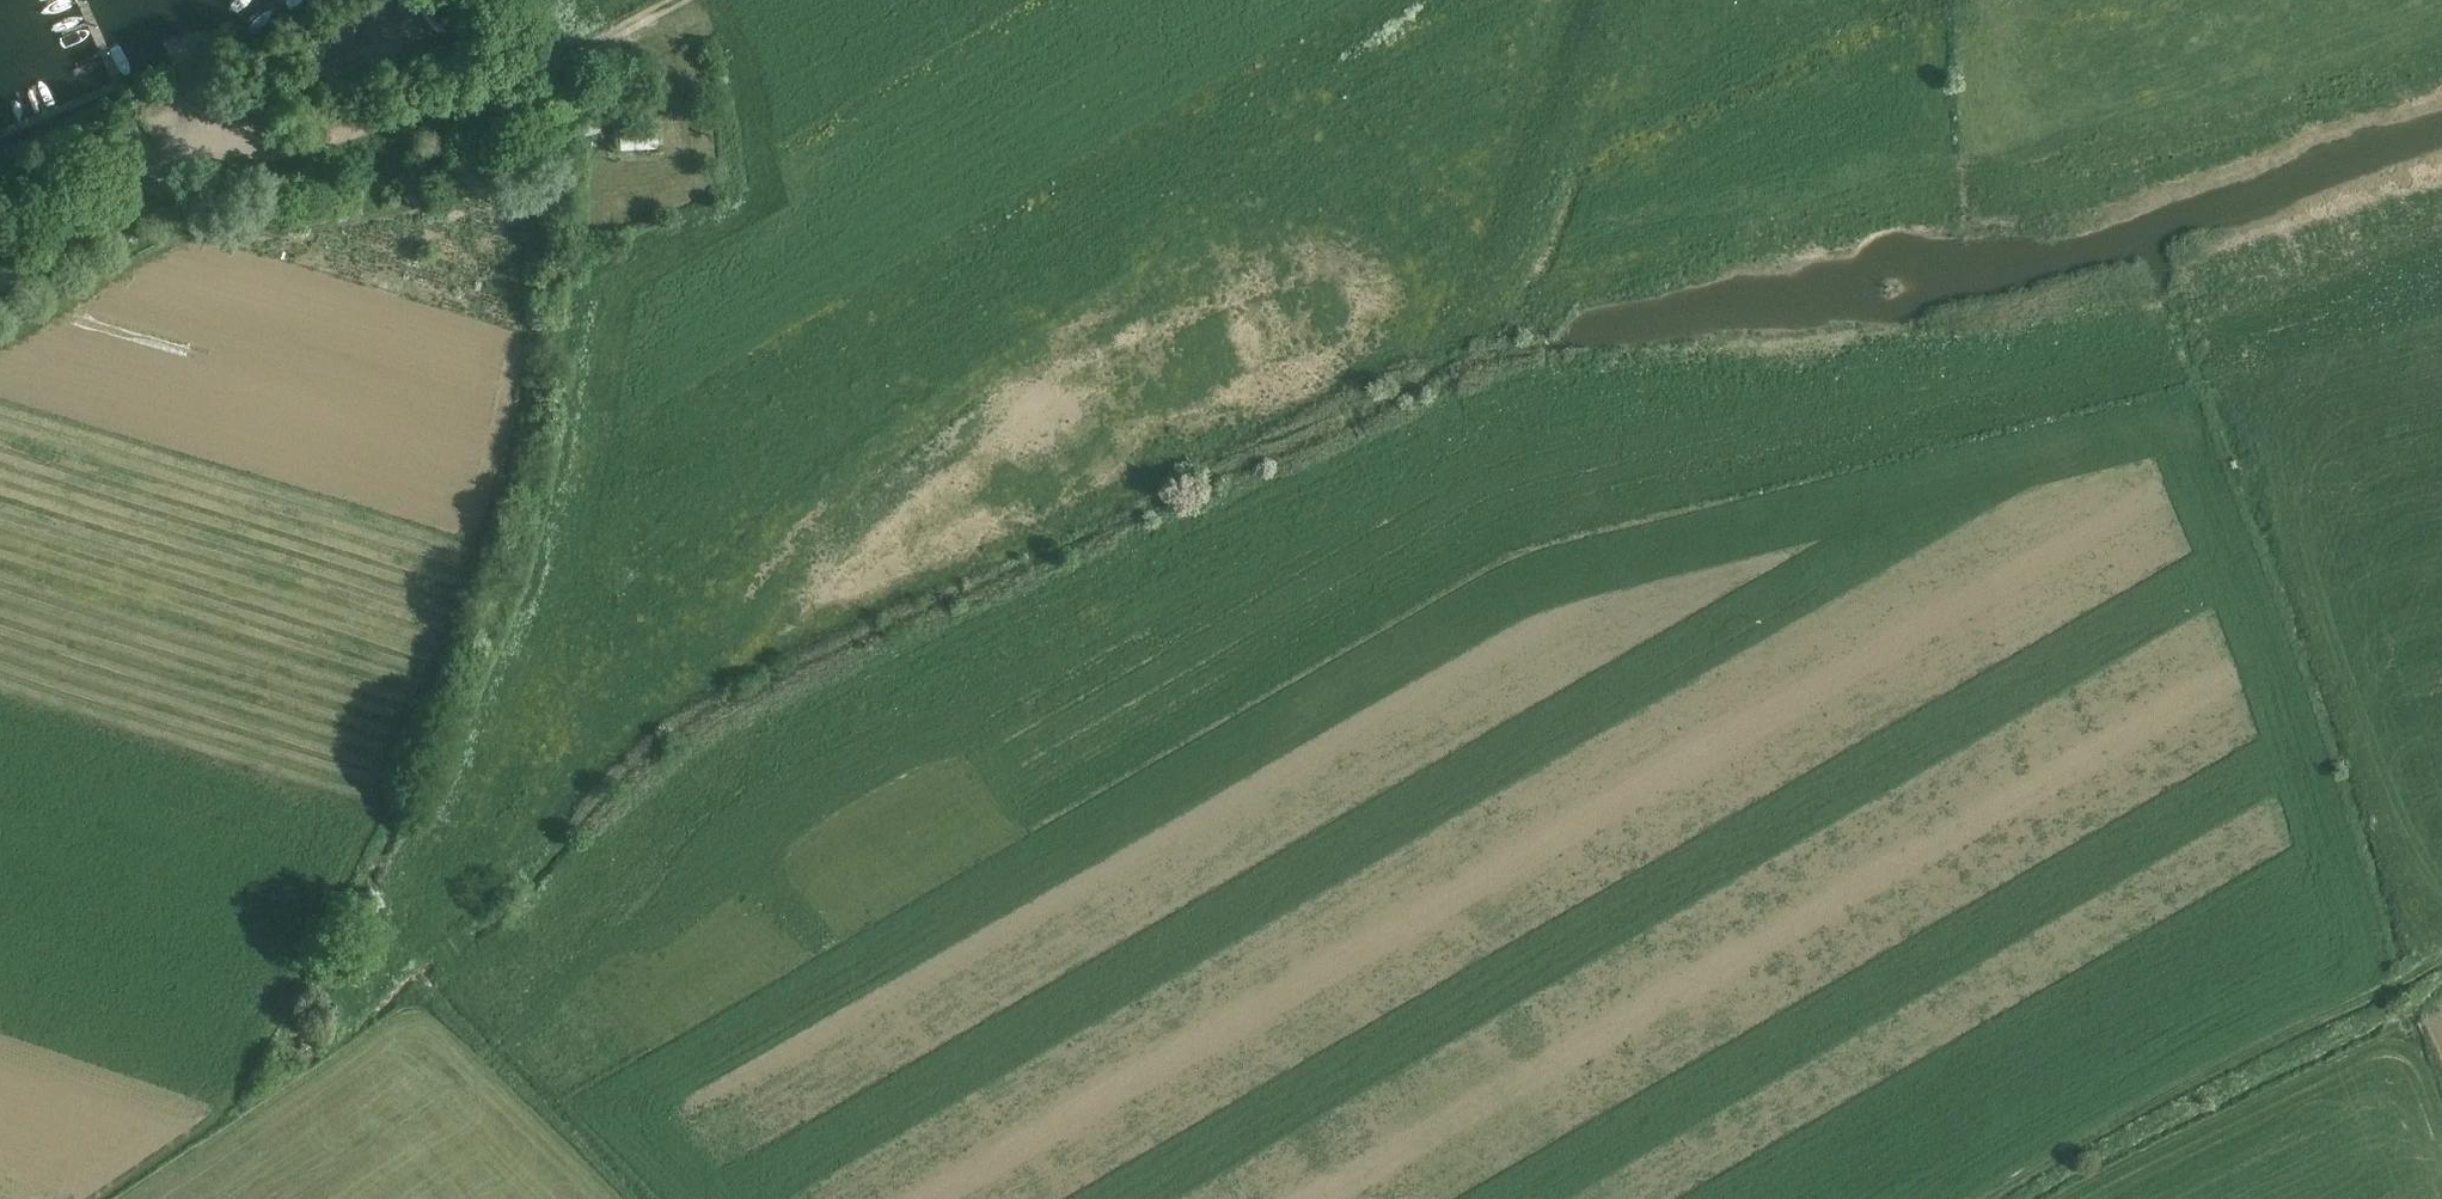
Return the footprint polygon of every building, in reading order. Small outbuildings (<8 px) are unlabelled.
[(431,0),(406,0),(431,37),(449,25),(431,0)]
